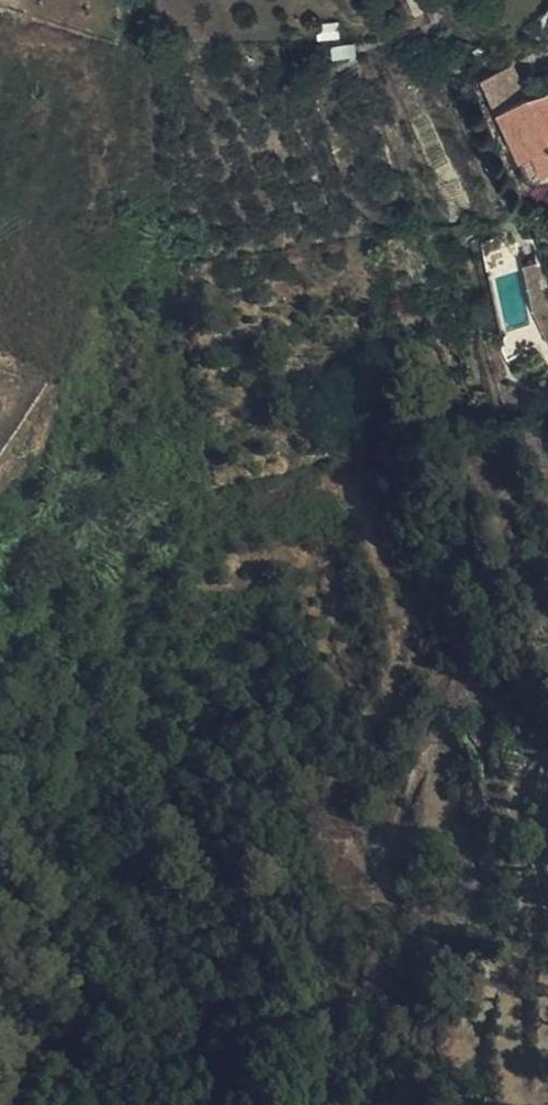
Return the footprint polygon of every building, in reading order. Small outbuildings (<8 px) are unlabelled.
[(522,88),(501,100),(525,146),(535,141),(545,162),(547,161),(547,84),(522,88)]
